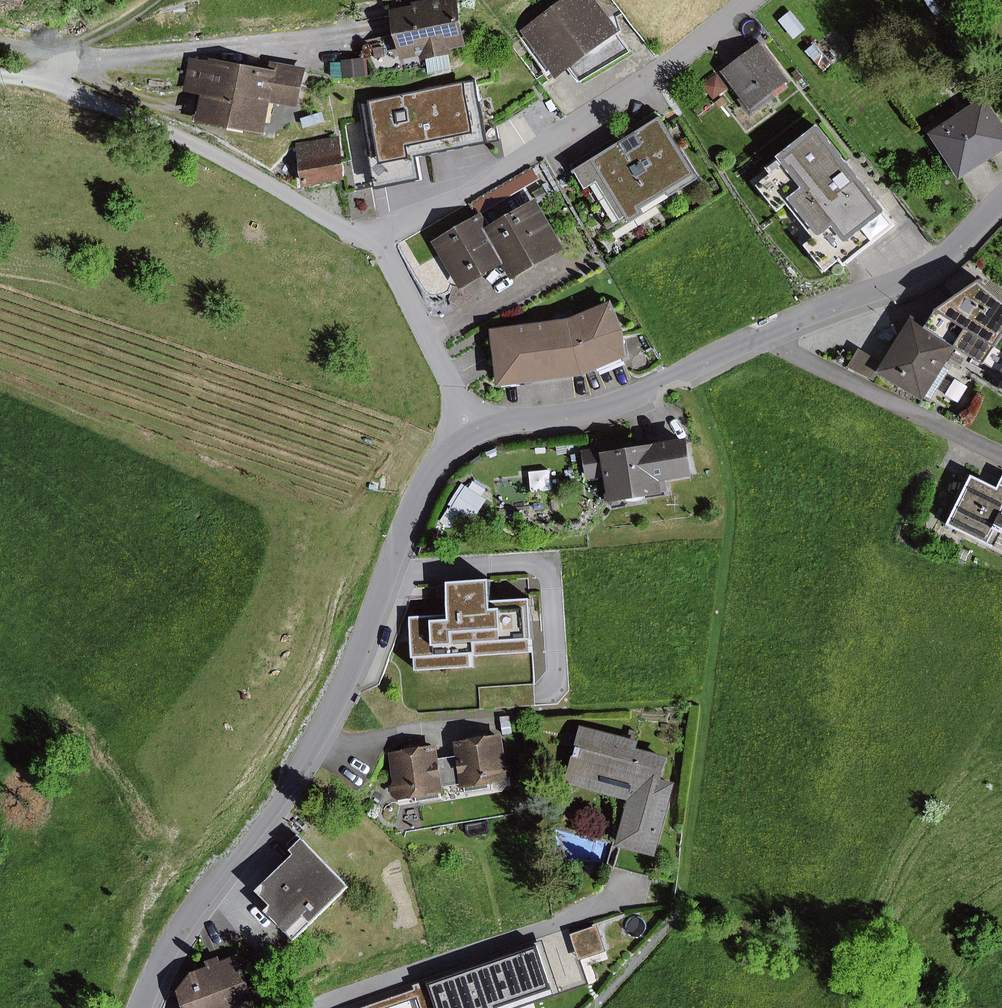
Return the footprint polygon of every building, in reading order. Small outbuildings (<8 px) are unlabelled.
[(394,10),(405,61),(425,57),(426,62),(431,61),(433,74),(456,69),(454,56),(458,56),(456,50),(473,47),(463,0),(424,0),(414,2),(415,6),(394,10)] [(602,0),(564,0),(524,31),(551,66),(561,71),(567,78),(627,32),(602,0)] [(809,29),(793,10),(780,21),(797,40),(809,29)] [(840,59),(822,40),(808,52),(810,54),(826,72),(840,59)] [(793,82),(763,42),(724,71),(744,97),(741,99),(754,116),(779,97),(777,94),(793,82)] [(365,57),(343,60),(346,79),(367,76),(365,57)] [(214,61),(191,58),(185,92),(207,95),(202,122),(273,134),(278,103),(304,108),(310,68),(271,62),(269,68),(214,59),(214,61)] [(730,88),(719,73),(704,84),(716,99),(730,88)] [(491,144),(478,79),(361,102),(378,190),(424,181),(420,158),(491,144)] [(934,133),(965,180),(1001,155),(1001,115),(989,96),(934,133)] [(726,97),(719,102),(723,108),(730,103),(726,97)] [(668,117),(576,173),(615,237),(652,214),(649,209),(704,175),(668,117)] [(905,223),(826,125),(772,169),(776,173),(762,185),(783,212),(792,205),(819,238),(810,245),(831,271),(848,258),(853,265),(905,223)] [(341,135),(298,143),(306,188),(350,180),(341,135)] [(537,193),(540,198),(543,204),(551,199),(545,188),(537,193)] [(543,204),(540,198),(493,226),(490,229),(511,263),(508,265),(518,281),(571,249),(543,204)] [(462,286),(465,291),(508,265),(511,263),(490,229),(493,226),(485,213),(436,243),(446,260),(435,267),(451,293),(462,286)] [(923,328),(957,348),(984,364),(1001,336),(1001,299),(978,280),(934,309),(926,324),(923,328)] [(574,319),(496,330),(504,387),(591,375),(636,357),(634,343),(617,301),(574,319)] [(923,328),(926,324),(914,317),(887,363),(862,348),(851,366),(877,381),(881,374),(926,401),(929,396),(934,399),(952,368),(947,365),(957,348),(923,328)] [(969,357),(957,351),(951,361),(963,368),(969,357)] [(969,386),(958,379),(948,395),(960,402),(969,386)] [(608,452),(607,446),(585,450),(590,479),(612,476),(614,487),(608,493),(611,501),(618,506),(628,505),(632,500),(671,494),(669,481),(701,475),(694,438),(608,452)] [(568,444),(558,445),(560,455),(570,453),(568,444)] [(554,491),(552,470),(531,472),(534,493),(554,491)] [(1000,484),(975,473),(951,527),(1001,549),(1001,533),(1000,532),(1001,527),(1001,485),(1000,484)] [(471,488),(463,483),(450,505),(476,521),(490,499),(484,496),(488,490),(475,482),(471,488)] [(444,549),(442,544),(434,547),(436,552),(444,549)] [(972,552),(961,548),(958,557),(968,561),(972,552)] [(502,601),(501,579),(456,581),(456,585),(444,585),(445,599),(457,598),(458,615),(417,618),(420,659),(423,659),(424,671),(480,667),(479,655),(483,655),(484,658),(543,654),(539,598),(502,601)] [(538,705),(537,683),(480,687),(481,709),(538,705)] [(513,715),(504,717),(507,734),(516,733),(513,715)] [(644,742),(584,726),(569,783),(634,800),(622,846),(661,856),(680,783),(668,779),(674,757),(643,749),(644,742)] [(473,738),(458,741),(461,755),(466,784),(467,791),(471,790),(472,793),(496,789),(495,786),(512,783),(519,773),(517,764),(512,761),(506,732),(489,736),(486,734),(483,733),(478,734),(475,735),(473,738)] [(443,758),(441,744),(425,747),(422,745),(419,745),(415,745),(412,747),(410,750),(392,753),(398,783),(394,787),(396,796),(405,802),(422,799),(422,802),(447,798),(446,795),(450,794),(449,787),(443,758)] [(466,784),(461,755),(443,758),(449,787),(466,784)] [(357,886),(308,837),(296,850),(300,854),(263,891),(278,905),(271,912),(301,942),(357,886)] [(600,919),(574,928),(583,954),(609,945),(600,919)] [(242,955),(224,962),(222,957),(209,962),(211,967),(195,973),(185,991),(191,1007),(264,1007),(242,955)] [(414,983),(422,1007),(501,1007),(488,969),(457,980),(453,969),(414,983)]
